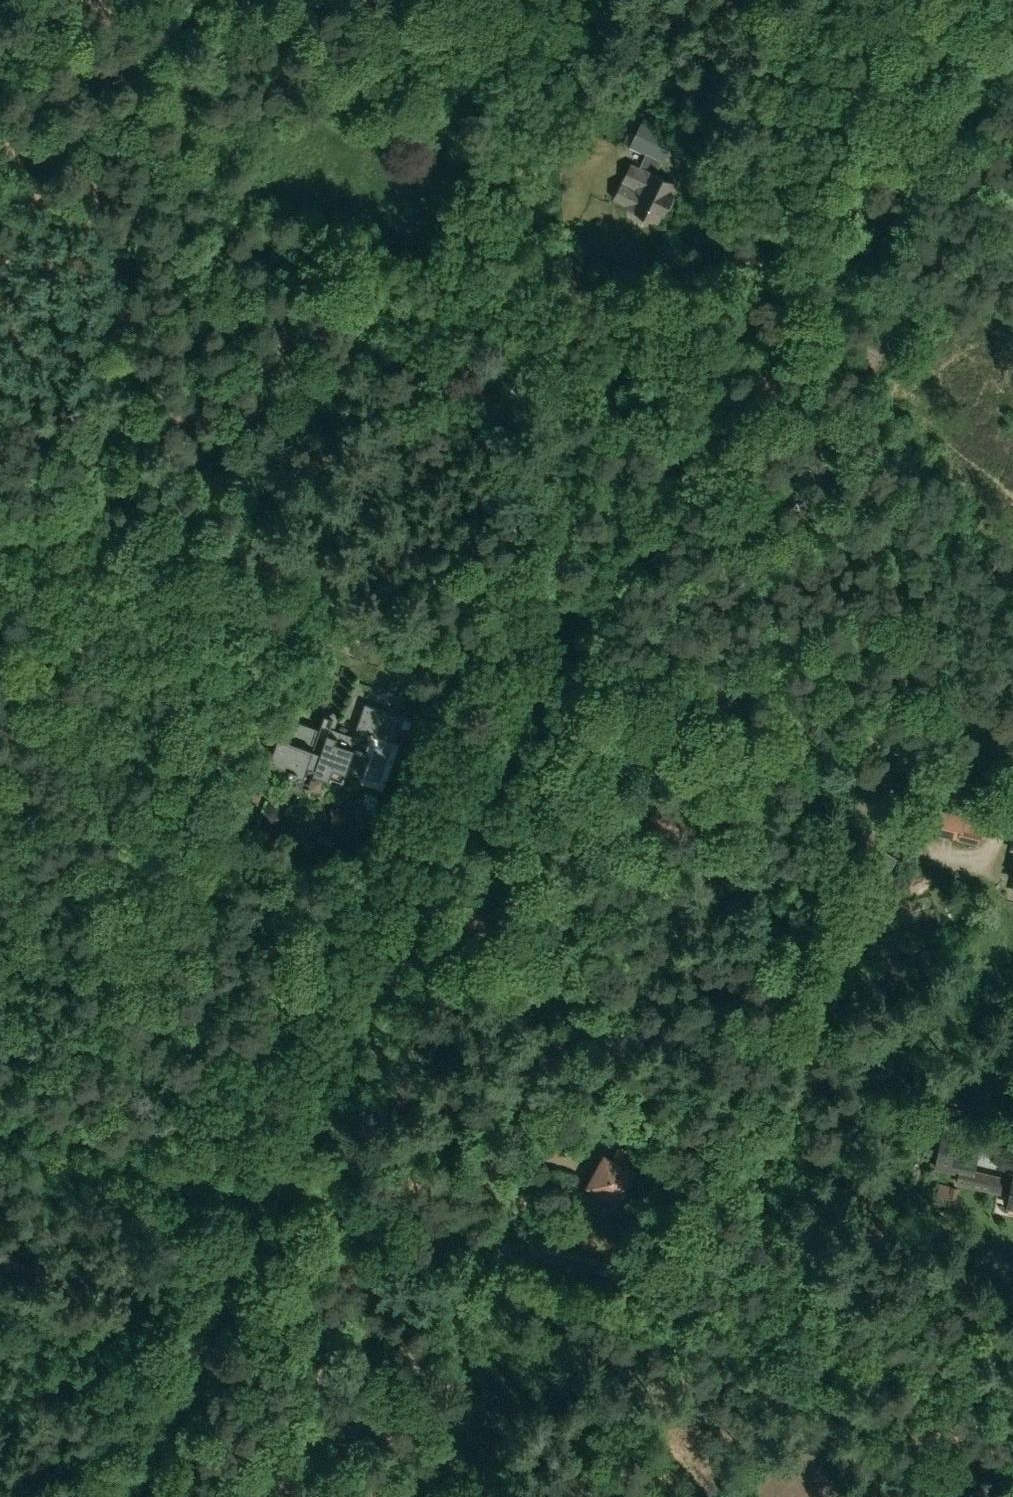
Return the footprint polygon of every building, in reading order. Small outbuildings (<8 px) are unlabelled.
[(654,177),(662,161),(664,162),(676,135),(642,120),(630,146),(646,154),(638,169),(632,166),(616,200),(635,209),(635,210),(658,221),(674,186),(654,177)] [(404,716),(365,703),(356,727),(395,740),(404,716)] [(355,747),(350,746),(354,734),(321,722),(319,728),(294,719),(287,738),(279,735),(274,750),(273,752),(273,756),(275,759),(277,762),(279,764),(282,766),(290,768),(289,770),(304,775),(308,764),(315,767),(313,772),(329,778),(329,776),(343,780),(355,747)] [(979,820),(925,806),(919,829),(977,843),(982,827),(978,826),(979,820)] [(933,1166),(957,1171),(955,1183),(1008,1194),(1005,1205),(1012,1207),(1012,1171),(1010,1181),(971,1172),(978,1139),(940,1131),(933,1166)] [(610,1206),(614,1199),(615,1200),(617,1197),(619,1198),(625,1188),(622,1187),(630,1172),(623,1168),(629,1158),(615,1150),(610,1160),(604,1157),(588,1184),(591,1186),(587,1193),(610,1206)]
